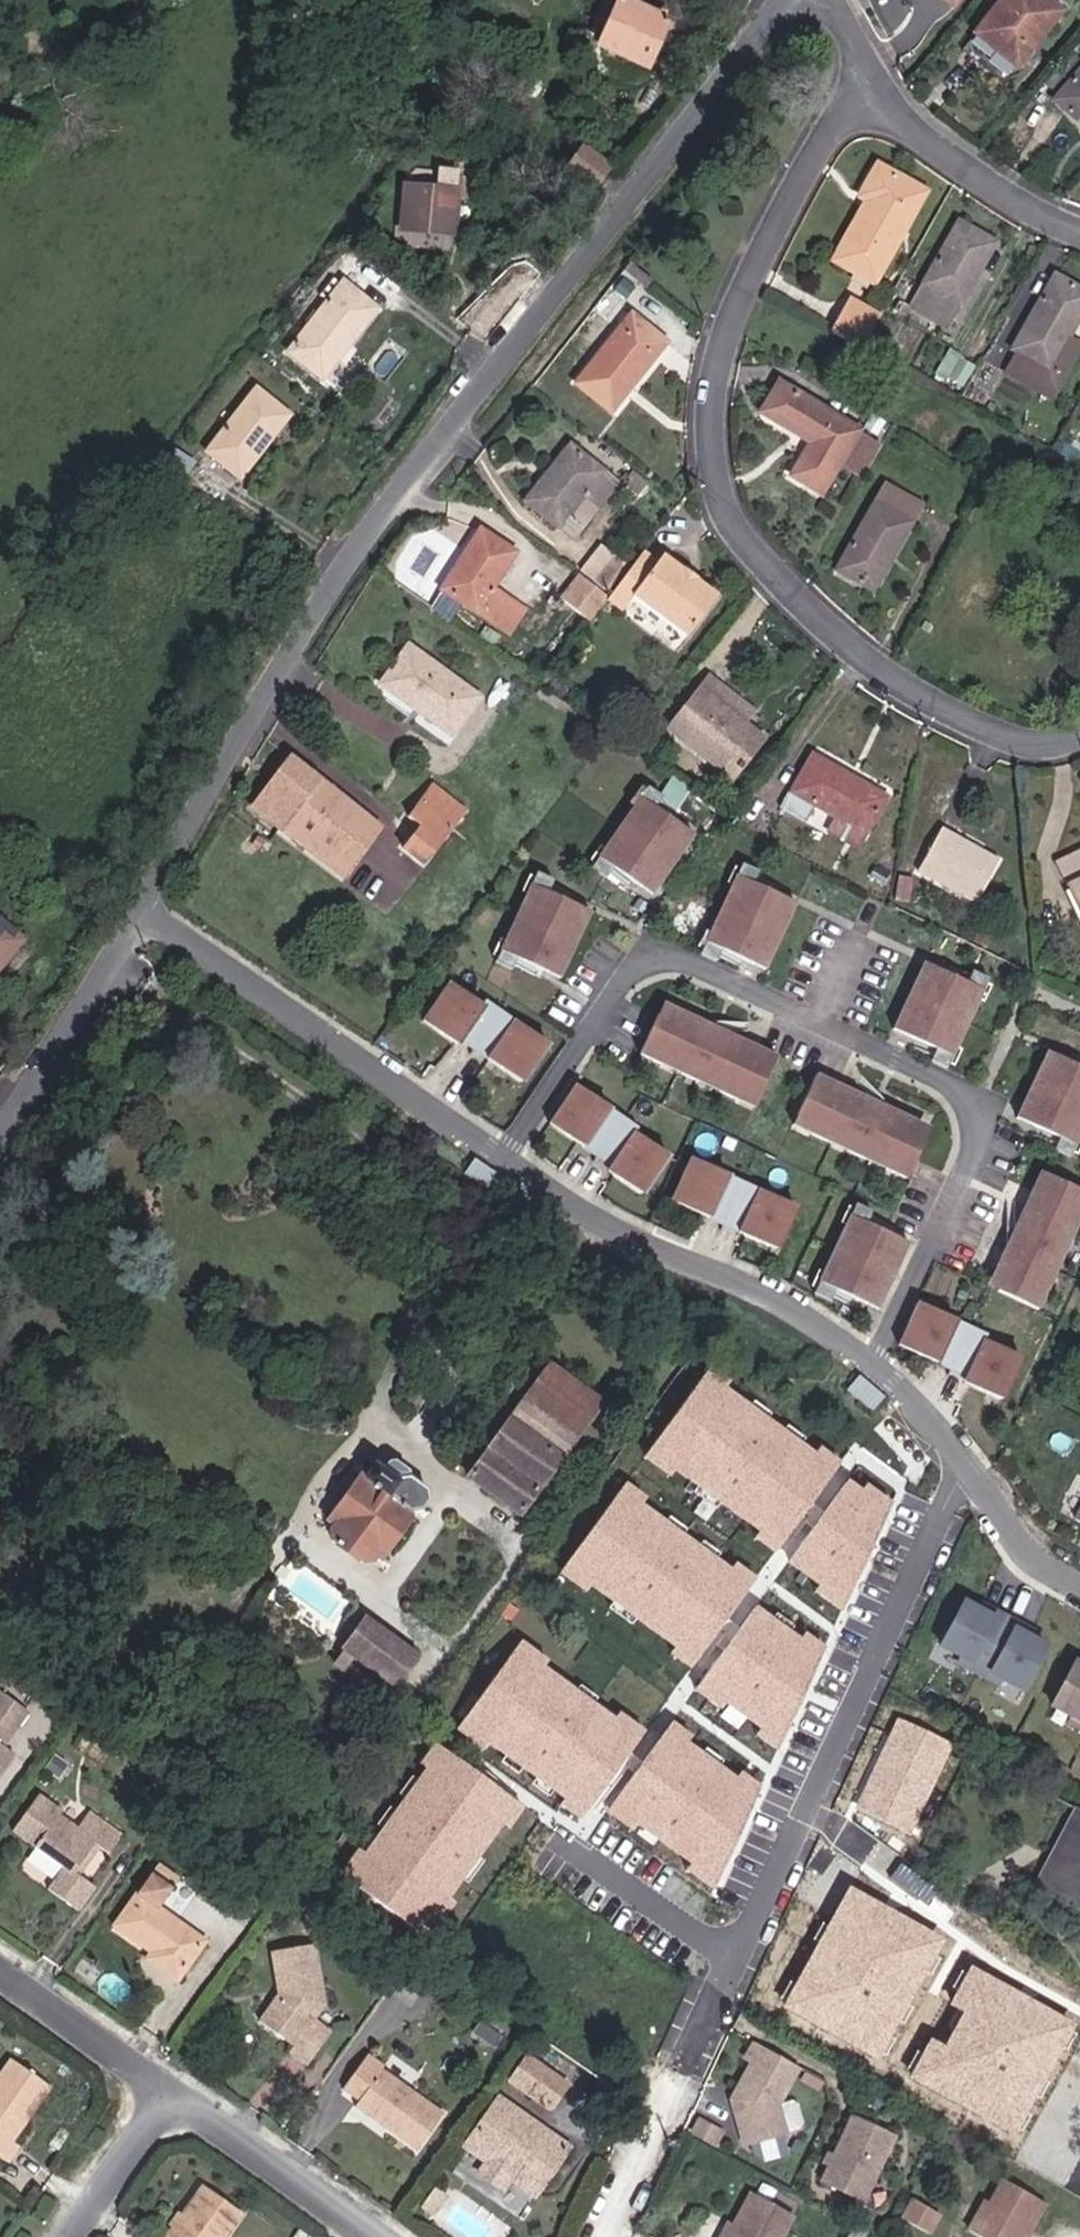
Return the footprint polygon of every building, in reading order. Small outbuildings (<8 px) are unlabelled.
[(950,14),(961,0),(943,0),(938,6),(950,14)] [(1000,90),(1059,23),(1031,0),(1010,0),(974,41),(995,59),(982,76),(1000,90)] [(603,51),(653,71),(670,30),(619,10),(603,51)] [(477,53),(490,57),(492,47),(480,43),(477,53)] [(1079,134),(1079,79),(1053,110),(1079,134)] [(576,171),(600,190),(615,171),(591,151),(576,171)] [(835,266),(873,287),(924,197),(879,172),(862,201),(870,206),(835,266)] [(436,235),(469,236),(471,208),(419,205),(416,242),(435,244),(436,235)] [(912,312),(946,332),(994,248),(961,228),(912,312)] [(435,244),(468,246),(469,236),(436,235),(435,244)] [(1077,325),(1079,321),(1079,296),(1058,283),(1014,357),(1062,384),(1074,364),(1059,356),(1077,325)] [(302,363),(335,388),(388,317),(354,293),(302,363)] [(833,337),(863,354),(883,319),(854,302),(833,337)] [(575,388),(609,415),(664,346),(629,320),(575,388)] [(1074,364),(1079,354),(1079,327),(1077,325),(1059,356),(1074,364)] [(838,471),(857,437),(778,390),(762,419),(814,451),(797,483),(823,498),(838,471)] [(221,465),(256,490),(303,427),(268,403),(221,465)] [(838,471),(860,484),(879,451),(857,437),(838,471)] [(1048,460),(1064,469),(1072,453),(1056,445),(1048,460)] [(588,499),(600,508),(617,486),(570,450),(527,504),(562,531),(588,499)] [(622,485),(640,498),(650,485),(632,471),(622,485)] [(842,579),(874,596),(921,507),(889,490),(842,579)] [(562,531),(575,540),(600,508),(588,499),(562,531)] [(515,607),(502,599),(522,563),(484,540),(448,601),(501,632),(515,607)] [(614,598),(627,580),(633,573),(605,551),(582,580),(589,585),(611,602),(614,598)] [(697,588),(685,580),(688,575),(665,558),(660,566),(645,555),(633,573),(627,580),(643,592),(696,630),(719,597),(701,583),(697,588)] [(614,598),(630,611),(643,592),(627,580),(614,598)] [(564,616),(588,634),(611,602),(589,585),(564,616)] [(501,632),(519,643),(534,617),(515,607),(501,632)] [(910,663),(921,670),(926,661),(916,654),(910,663)] [(464,742),(489,706),(421,658),(396,693),(464,742)] [(744,775),(764,749),(744,735),(748,729),(729,715),(739,701),(714,682),(673,736),(718,770),(725,761),(744,775)] [(751,731),(762,717),(739,701),(729,715),(748,729),(751,731)] [(764,749),(769,743),(751,731),(748,729),(744,735),(764,749)] [(869,838),(888,803),(817,760),(796,795),(869,838)] [(737,785),(744,775),(725,761),(718,770),(737,785)] [(267,819),(356,885),(397,828),(306,762),(267,819)] [(658,798),(647,791),(632,815),(644,822),(652,808),(675,822),(679,816),(656,802),(658,798)] [(420,845),(448,865),(472,834),(429,802),(421,813),(435,823),(420,845)] [(632,815),(610,851),(622,859),(614,872),(637,886),(643,889),(651,876),(667,886),(689,848),(673,839),(681,826),(675,822),(652,808),(644,822),(632,815)] [(681,826),(673,839),(689,848),(697,835),(681,826)] [(977,907),(999,869),(945,837),(922,875),(977,907)] [(622,859),(610,851),(596,876),(608,883),(610,878),(633,892),(637,886),(614,872),(622,859)] [(1062,867),(1079,906),(1079,859),(1062,867)] [(760,873),(748,867),(736,892),(748,898),(755,884),(779,896),(782,889),(758,877),(760,873)] [(555,880),(543,874),(530,899),(543,905),(550,891),(574,903),(577,896),(553,884),(555,880)] [(651,876),(643,889),(659,899),(667,886),(651,876)] [(736,892),(717,931),(730,937),(723,951),(747,963),(754,966),(760,952),(777,960),(795,920),(779,913),(786,899),(779,896),(755,884),(748,898),(736,892)] [(530,899),(512,937),(524,943),(517,957),(541,969),(548,972),(554,959),(571,966),(590,927),(573,919),(580,906),(574,903),(550,891),(543,905),(530,899)] [(17,949),(36,914),(0,894),(0,940),(17,949)] [(786,899),(779,913),(795,920),(802,907),(786,899)] [(580,906),(573,919),(590,927),(596,914),(580,906)] [(744,969),(747,963),(723,951),(730,937),(717,931),(705,957),(718,962),(720,958),(744,969)] [(524,943),(512,937),(499,963),(512,969),(514,964),(538,976),(541,969),(517,957),(524,943)] [(760,952),(754,966),(770,973),(777,960),(760,952)] [(554,959),(548,972),(564,980),(571,966),(554,959)] [(937,991),(943,977),(927,969),(920,983),(937,991)] [(953,973),(950,980),(974,992),(967,1006),(980,1012),(992,986),(979,981),(977,985),(953,973)] [(961,1051),(980,1012),(967,1006),(974,992),(950,980),(943,977),(937,991),(920,983),(901,1022),(918,1030),(911,1044),(918,1047),(942,1058),(948,1045),(961,1051)] [(555,1048),(494,1003),(490,1008),(458,985),(441,1008),(454,1017),(446,1028),(467,1043),(495,1064),(499,1059),(518,1072),(526,1063),(538,1072),(555,1048)] [(681,1025),(686,1015),(668,1006),(663,1016),(681,1025)] [(446,1028),(454,1017),(441,1008),(430,1023),(463,1047),(467,1043),(446,1028)] [(762,1102),(782,1061),(760,1051),(756,1061),(739,1053),(744,1043),(723,1033),(718,1043),(702,1035),(707,1025),(686,1015),(681,1025),(663,1016),(643,1057),(662,1066),(667,1056),(686,1065),(681,1075),(700,1085),(705,1074),(726,1084),(721,1094),(737,1103),(742,1092),(762,1102)] [(911,1044),(918,1030),(901,1022),(895,1036),(911,1044)] [(749,1028),(707,1025),(702,1035),(718,1043),(723,1033),(748,1035),(749,1028)] [(756,1061),(760,1051),(744,1043),(739,1053),(756,1061)] [(961,1051),(948,1045),(942,1058),(918,1047),(914,1054),(938,1065),(936,1070),(949,1076),(961,1051)] [(681,1075),(686,1065),(667,1056),(662,1066),(681,1075)] [(527,1087),(538,1072),(526,1063),(518,1072),(499,1059),(495,1064),(527,1087)] [(1057,1083),(1063,1069),(1047,1062),(1040,1076),(1057,1083)] [(1079,1077),(1079,1068),(1073,1065),(1070,1072),(1079,1077)] [(1070,1072),(1063,1069),(1057,1083),(1040,1076),(1022,1115),(1039,1123),(1033,1137),(1039,1140),(1064,1151),(1070,1137),(1079,1141),(1079,1077),(1070,1072)] [(721,1094),(726,1084),(705,1074),(700,1085),(721,1094)] [(840,1089),(818,1078),(799,1119),(819,1129),(814,1139),(830,1147),(835,1137),(856,1147),(851,1157),(870,1166),(875,1156),(894,1165),(888,1175),(908,1185),(927,1144),(910,1135),(915,1125),(893,1115),(888,1125),(872,1117),(877,1107),(856,1097),(851,1107),(835,1099),(840,1089)] [(893,1115),(865,1084),(860,1088),(877,1107),(872,1117),(888,1125),(893,1115)] [(856,1097),(840,1089),(835,1099),(851,1107),(856,1097)] [(640,1139),(644,1134),(582,1090),(565,1114),(577,1123),(571,1133),(590,1147),(586,1152),(615,1172),(636,1187),(644,1176),(656,1185),(673,1162),(640,1139)] [(757,1113),(762,1102),(742,1092),(737,1103),(757,1113)] [(577,1123),(565,1114),(554,1129),(586,1152),(590,1147),(571,1133),(577,1123)] [(1033,1137),(1039,1123),(1022,1115),(1016,1129),(1033,1137)] [(819,1129),(799,1119),(793,1130),(814,1139),(819,1129)] [(932,1134),(915,1125),(910,1135),(927,1144),(932,1134)] [(856,1147),(835,1137),(830,1147),(851,1157),(856,1147)] [(1039,1140),(1036,1147),(1060,1158),(1058,1162),(1071,1168),(1079,1148),(1079,1141),(1070,1137),(1064,1151),(1039,1140)] [(894,1165),(875,1156),(870,1166),(888,1175),(894,1165)] [(802,1217),(700,1161),(684,1191),(697,1199),(691,1210),(714,1223),(744,1240),(747,1234),(768,1246),(774,1235),(788,1242),(802,1217)] [(656,1185),(644,1176),(636,1187),(615,1172),(612,1177),(645,1201),(656,1185)] [(1040,1180),(1030,1201),(1040,1206),(1032,1223),(1022,1218),(1012,1239),(1022,1244),(1014,1260),(1004,1255),(993,1276),(1004,1281),(995,1299),(1035,1319),(1045,1300),(1035,1294),(1044,1276),(1054,1281),(1063,1262),(1053,1257),(1063,1236),(1073,1241),(1079,1228),(1079,1224),(1071,1220),(1079,1201),(1079,1199),(1040,1180)] [(691,1210),(697,1199),(684,1191),(674,1208),(710,1228),(714,1223),(691,1210)] [(1040,1206),(1030,1201),(1022,1218),(1032,1223),(1040,1206)] [(1071,1220),(1079,1224),(1079,1201),(1071,1220)] [(1014,1213),(1007,1213),(1004,1255),(1014,1260),(1022,1244),(1012,1239),(1014,1213)] [(866,1232),(890,1244),(894,1237),(870,1225),(872,1221),(859,1215),(847,1240),(859,1246),(866,1232)] [(859,1246),(847,1240),(828,1279),(841,1285),(834,1298),(858,1310),(864,1313),(871,1300),(887,1308),(906,1268),(890,1260),(897,1247),(890,1244),(866,1232),(859,1246)] [(779,1259),(788,1242),(774,1235),(768,1246),(747,1234),(744,1240),(779,1259)] [(1073,1241),(1063,1236),(1053,1257),(1063,1262),(1073,1241)] [(913,1255),(897,1247),(890,1260),(906,1268),(913,1255)] [(1004,1281),(993,1276),(985,1294),(995,1299),(1004,1281)] [(1054,1281),(1044,1276),(1035,1294),(1045,1300),(1054,1281)] [(855,1317),(858,1310),(834,1298),(841,1285),(828,1279),(816,1304),(828,1310),(830,1305),(855,1317)] [(887,1308),(871,1300),(864,1313),(881,1321),(887,1308)] [(921,1347),(907,1340),(899,1357),(935,1374),(937,1369),(915,1358),(921,1347)] [(729,1382),(709,1368),(643,1458),(666,1475),(670,1470),(755,1530),(750,1537),(772,1553),(839,1461),(820,1448),(815,1455),(724,1390),(729,1382)] [(473,1491),(521,1526),(601,1414),(553,1379),(473,1491)] [(1009,1396),(995,1389),(989,1401),(966,1390),(964,1395),(1000,1413),(1009,1396)] [(437,1514),(434,1506),(412,1490),(415,1486),(399,1474),(395,1472),(392,1472),(383,1481),(374,1479),(336,1532),(341,1540),(337,1552),(338,1556),(376,1583),(381,1585),(384,1584),(388,1582),(391,1576),(384,1571),(424,1516),(432,1520),(434,1519),(437,1514)] [(642,1496),(621,1481),(556,1572),(579,1589),(583,1584),(667,1644),(662,1651),(685,1667),(751,1575),(733,1562),(728,1569),(636,1503),(642,1496)] [(862,1491),(846,1481),(788,1563),(819,1585),(815,1592),(840,1611),(892,1501),(867,1483),(862,1491)] [(797,1634),(754,1607),(697,1688),(754,1729),(750,1736),(775,1754),(827,1644),(802,1626),(797,1634)] [(975,1683),(1004,1627),(988,1619),(985,1625),(974,1619),(959,1612),(937,1656),(958,1666),(955,1672),(975,1683)] [(988,1619),(977,1613),(974,1619),(985,1625),(988,1619)] [(1020,1698),(1042,1654),(1027,1646),(1017,1641),(1020,1635),(1004,1627),(975,1683),(996,1693),(999,1687),(1020,1698)] [(399,1697),(418,1669),(370,1634),(351,1661),(399,1697)] [(1030,1640),(1020,1635),(1017,1641),(1027,1646),(1030,1640)] [(536,1651),(516,1636),(451,1727),(474,1744),(477,1739),(562,1799),(557,1806),(579,1822),(646,1730),(627,1717),(622,1724),(531,1658),(536,1651)] [(386,1716),(399,1697),(351,1661),(337,1679),(386,1716)] [(1073,1668),(1050,1712),(1076,1725),(1073,1731),(1079,1735),(1079,1671),(1073,1668)] [(17,1773),(6,1765),(32,1731),(2,1710),(0,1713),(0,1796),(17,1773)] [(950,1746),(897,1720),(856,1805),(909,1831),(950,1746)] [(671,1724),(667,1730),(608,1811),(630,1827),(632,1824),(691,1867),(686,1874),(711,1892),(764,1783),(739,1765),(734,1773),(689,1744),(692,1738),(671,1724)] [(350,1852),(335,1872),(426,1938),(443,1915),(438,1912),(499,1828),(505,1833),(522,1810),(430,1743),(417,1762),(424,1767),(357,1857),(350,1852)] [(100,1835),(88,1852),(62,1834),(66,1828),(42,1813),(18,1847),(71,1884),(56,1906),(88,1929),(104,1905),(86,1893),(104,1867),(116,1875),(130,1854),(100,1835)] [(1074,1817),(1034,1900),(1079,1922),(1079,1820),(1074,1817)] [(158,1884),(120,1939),(153,1963),(149,1969),(183,1993),(211,1951),(165,1919),(179,1900),(158,1884)] [(941,1940),(847,1889),(780,2012),(873,2063),(941,1940)] [(311,1942),(323,1926),(308,1915),(296,1932),(311,1942)] [(332,2039),(313,2026),(322,2013),(315,1962),(275,1965),(280,2005),(263,2031),(294,2054),(290,2062),(309,2073),(332,2039)] [(1076,2026),(970,1965),(946,2005),(962,2014),(942,2048),(927,2039),(905,2076),(1011,2137),(1076,2026)] [(803,2125),(796,2107),(791,2104),(777,2108),(796,2069),(751,2046),(742,2062),(750,2065),(734,2095),(736,2102),(730,2104),(745,2149),(800,2131),(803,2125)] [(384,2084),(389,2076),(372,2065),(366,2075),(384,2084)] [(16,2174),(28,2159),(19,2152),(59,2095),(23,2070),(0,2103),(0,2163),(16,2174)] [(552,2122),(568,2099),(529,2072),(513,2094),(552,2122)] [(366,2075),(349,2099),(366,2110),(361,2118),(422,2159),(445,2125),(384,2084),(366,2075)] [(629,2107),(642,2112),(648,2100),(633,2095),(629,2107)] [(527,2183),(549,2198),(573,2163),(501,2113),(468,2159),(491,2175),(484,2186),(507,2202),(516,2190),(519,2185),(527,2183)] [(855,2116),(824,2180),(867,2200),(897,2137),(855,2116)] [(1035,2232),(1050,2204),(1008,2181),(996,2203),(991,2202),(975,2232),(983,2236),(1025,2236),(1029,2229),(1035,2232)] [(543,2208),(549,2198),(527,2183),(519,2185),(516,2190),(543,2208)] [(789,2218),(745,2197),(731,2226),(736,2228),(732,2236),(780,2236),(789,2218)] [(248,2223),(213,2198),(188,2236),(239,2236),(248,2223)] [(924,2233),(932,2215),(905,2201),(897,2219),(924,2233)] [(736,2228),(731,2226),(727,2224),(721,2236),(732,2236),(736,2228)]
